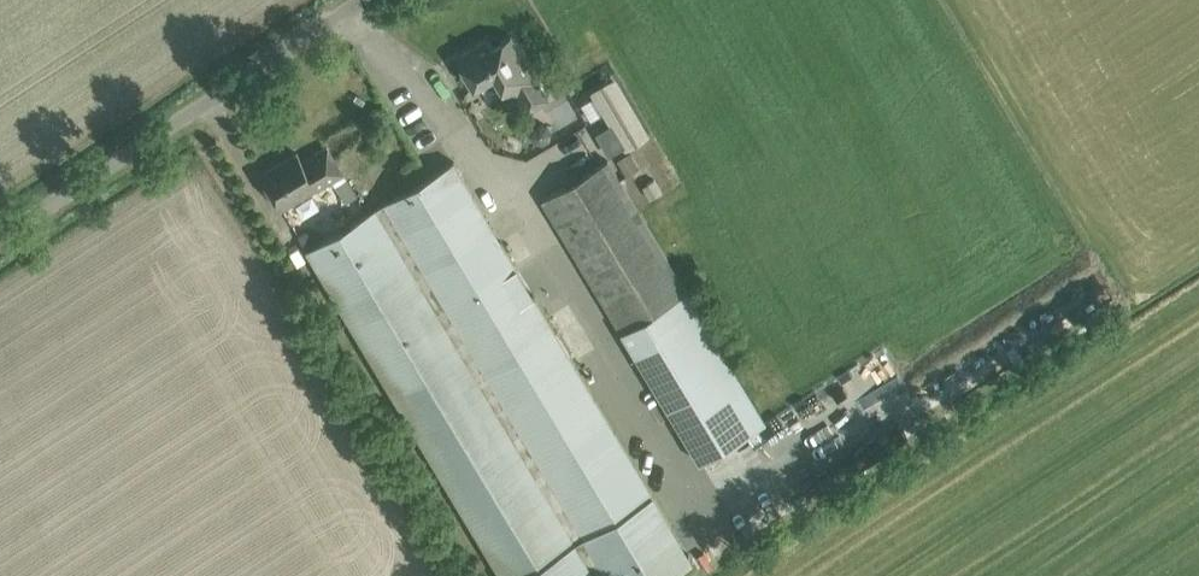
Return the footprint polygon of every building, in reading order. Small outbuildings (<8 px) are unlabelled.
[(549,98),(511,34),(493,45),(489,37),(457,56),(475,86),(494,74),(509,98),(516,94),(527,111),(549,98)] [(580,78),(570,62),(558,70),(567,86),(580,78)] [(616,77),(591,91),(594,95),(604,112),(611,124),(613,127),(602,134),(612,151),(623,144),(624,146),(626,149),(650,134),(616,77)] [(302,160),(297,151),(262,173),(282,207),(326,180),(328,182),(343,173),(327,145),(302,160)] [(467,180),(454,159),(307,248),(503,575),(662,575),(693,557),(467,180)] [(687,290),(624,185),(608,159),(542,198),(605,302),(701,461),(767,420),(687,290)] [(651,197),(662,190),(655,178),(643,185),(651,197)] [(855,459),(856,441),(843,440),(842,452),(841,451),(840,458),(855,459)]
